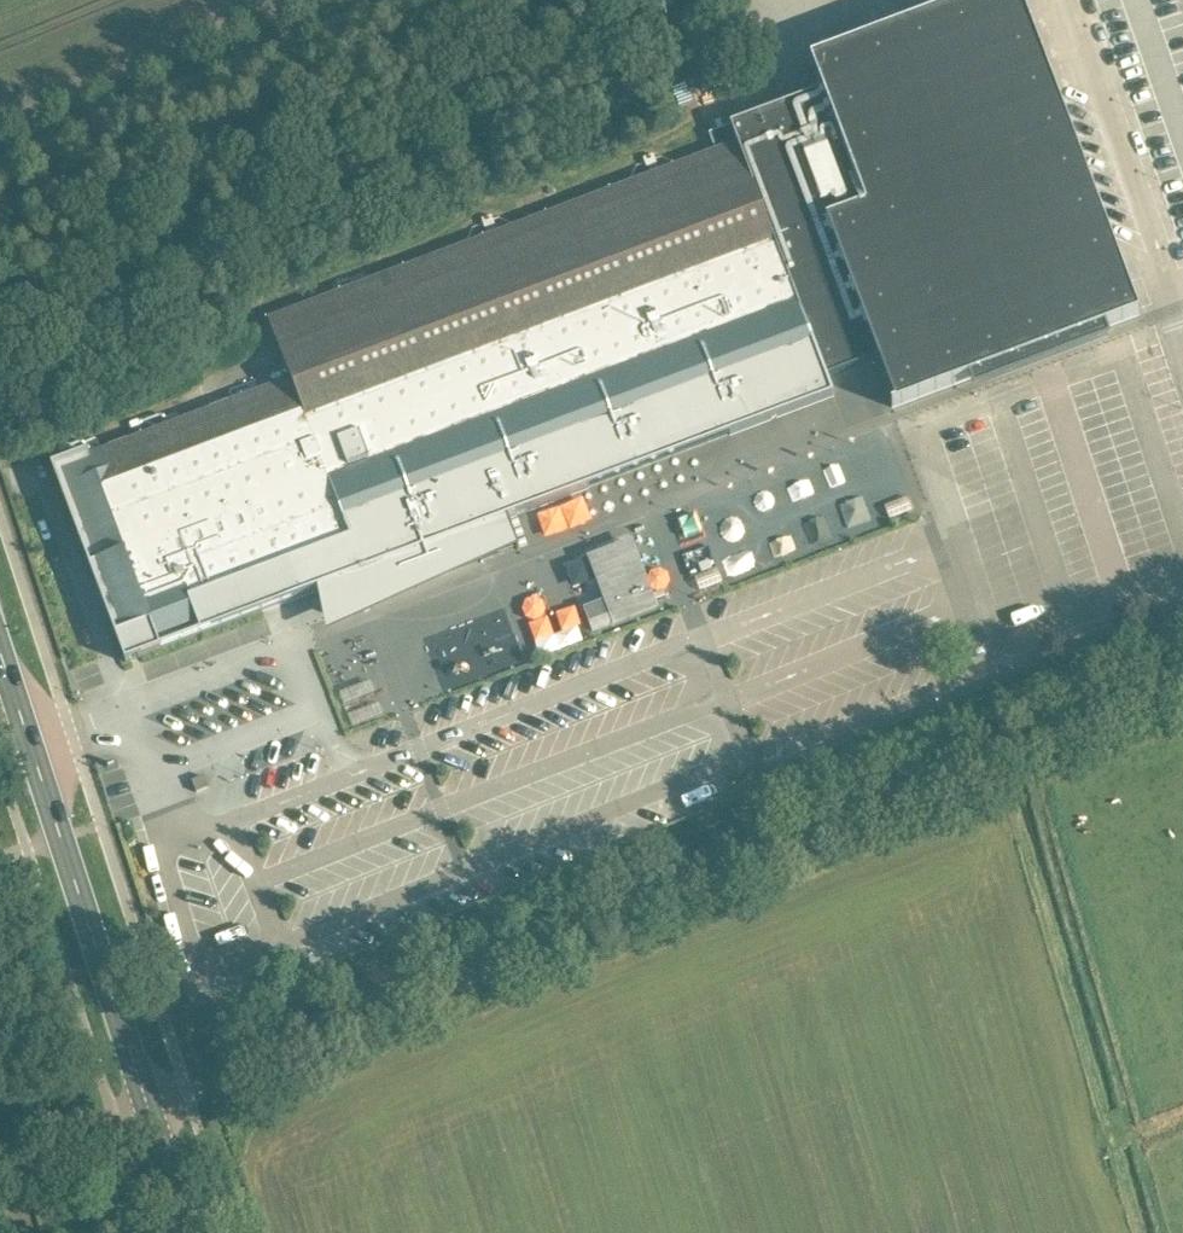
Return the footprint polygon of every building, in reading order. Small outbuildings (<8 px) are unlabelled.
[(52,467),(126,663),(323,589),(333,617),(516,547),(518,550),(520,549),(509,519),(834,396),(828,380),(879,360),(896,405),(892,406),(893,408),(1105,328),(1140,315),(1021,0),(974,0),(811,61),(823,92),(710,134),(716,151),(269,320),(292,380),(89,456),(88,453),(52,467)] [(775,526),(786,557),(838,540),(828,509),(775,526)] [(719,555),(725,578),(773,566),(767,543),(719,555)] [(605,602),(584,610),(593,633),(613,625),(659,608),(658,607),(656,608),(648,586),(645,580),(645,579),(629,585),(609,592),(612,600),(605,602)] [(204,777),(193,781),(197,793),(209,788),(204,777)]
